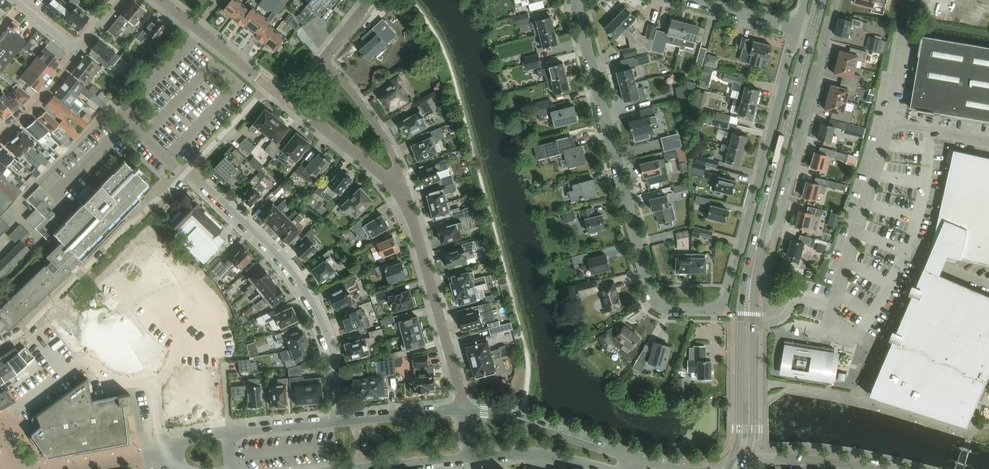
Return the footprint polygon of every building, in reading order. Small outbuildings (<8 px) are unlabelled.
[(47,6),(78,31),(88,18),(75,7),(81,0),(71,0),(67,5),(62,1),(63,0),(51,0),(47,6)] [(244,6),(236,0),(233,0),(224,11),(234,18),(244,6)] [(261,7),(266,10),(270,5),(263,0),(259,5),(261,7)] [(274,4),(275,2),(272,0),(263,0),(270,5),(266,10),(268,12),(270,9),(274,4)] [(275,2),(274,4),(281,9),(288,0),(272,0),(275,2)] [(309,23),(319,16),(322,19),(331,8),(329,6),(334,0),(306,0),(309,3),(301,13),(309,23)] [(853,1),(855,1),(854,3),(872,8),(874,1),(886,4),(887,0),(854,0),(853,1)] [(145,11),(132,1),(108,31),(117,38),(121,32),(119,31),(126,22),(124,21),(126,19),(134,25),(137,25),(139,23),(138,20),(145,11)] [(281,9),(274,4),(270,9),(273,12),(277,14),(277,15),(281,9)] [(246,23),(256,11),(253,8),(251,11),(244,6),(234,18),(244,26),(246,23)] [(651,51),(657,26),(649,24),(646,37),(642,36),(637,30),(636,30),(630,24),(636,18),(626,8),(616,18),(651,51)] [(256,34),(268,19),(267,19),(256,11),(246,23),(244,26),(245,25),(256,34)] [(273,12),(267,19),(268,19),(271,22),(277,14),(273,12)] [(304,26),(309,23),(301,13),(297,16),(304,26)] [(515,23),(515,24),(529,20),(528,13),(513,17),(509,18),(510,25),(515,23)] [(289,14),(284,20),(289,24),(291,23),(297,31),(301,27),(294,18),(289,14)] [(535,35),(540,34),(555,30),(551,17),(530,23),(531,29),(533,29),(535,35)] [(860,27),(861,21),(853,19),(853,21),(840,17),(835,33),(849,37),(852,25),(860,27)] [(638,54),(651,51),(616,18),(606,28),(616,38),(622,32),(628,38),(630,48),(622,50),(623,54),(624,58),(638,55),(638,54)] [(143,30),(136,39),(141,43),(148,35),(154,40),(155,40),(156,41),(159,37),(167,27),(155,19),(153,21),(151,20),(145,27),(147,29),(145,32),(143,30)] [(276,30),(268,25),(272,22),(271,22),(268,19),(256,34),(255,35),(265,43),(276,30)] [(367,44),(361,50),(371,61),(373,63),(377,58),(376,57),(398,36),(383,19),(377,24),(367,33),(373,40),(367,44)] [(16,32),(17,31),(18,29),(21,25),(15,20),(11,25),(10,25),(9,26),(10,27),(16,32)] [(681,47),(687,24),(672,20),(669,33),(657,30),(652,51),(664,54),(667,43),(681,47)] [(702,43),(706,29),(687,24),(681,47),(680,49),(685,50),(686,46),(694,48),(696,41),(702,43)] [(0,37),(0,73),(27,41),(10,28),(8,26),(0,37)] [(276,30),(265,43),(276,51),(286,38),(276,30)] [(544,48),(545,47),(546,51),(551,49),(551,46),(558,44),(555,30),(540,34),(544,48)] [(922,36),(910,108),(934,112),(988,121),(988,47),(922,36)] [(769,58),(772,46),(748,40),(749,39),(743,37),(740,48),(746,49),(744,56),(751,58),(750,63),(749,64),(760,66),(762,57),(769,58)] [(869,37),(866,49),(879,52),(882,40),(880,40),(874,38),(869,37)] [(31,38),(24,47),(28,50),(35,41),(31,38)] [(113,67),(120,57),(98,40),(91,49),(93,50),(89,54),(107,69),(111,65),(113,67)] [(155,40),(147,51),(152,56),(161,45),(156,41),(155,40)] [(702,67),(707,49),(700,47),(695,65),(702,67)] [(864,62),(867,52),(851,47),(849,53),(840,51),(837,62),(856,67),(857,60),(864,62)] [(52,71),(60,62),(44,49),(36,58),(52,71)] [(538,53),(524,56),(526,63),(540,60),(538,53)] [(645,54),(633,57),(635,63),(647,60),(645,54)] [(717,69),(720,57),(707,54),(704,65),(717,69)] [(121,58),(129,64),(132,61),(124,55),(121,58)] [(72,73),(87,86),(101,68),(86,56),(72,73)] [(44,82),(52,71),(36,58),(28,69),(44,82)] [(540,60),(526,63),(527,69),(542,65),(540,60)] [(854,74),(856,67),(837,62),(835,74),(843,76),(842,82),(858,86),(861,76),(854,74)] [(547,82),(566,77),(563,64),(537,70),(539,77),(545,75),(547,82)] [(621,86),(635,82),(634,77),(638,76),(636,68),(632,69),(632,68),(618,72),(621,86)] [(713,70),(704,68),(699,87),(708,89),(713,70)] [(36,92),(44,82),(28,69),(20,79),(36,92)] [(678,69),(674,74),(679,78),(683,74),(678,69)] [(12,88),(14,90),(10,94),(10,93),(21,106),(31,97),(1,72),(0,73),(0,77),(12,88)] [(760,91),(752,89),(752,87),(748,86),(747,88),(745,87),(739,86),(739,84),(737,84),(738,78),(720,73),(718,79),(722,80),(733,83),(731,90),(736,91),(734,98),(756,104),(760,91)] [(381,95),(392,113),(401,108),(400,107),(410,101),(405,93),(406,93),(403,87),(402,87),(400,84),(404,82),(399,74),(389,80),(392,85),(387,88),(389,91),(381,95)] [(87,97),(91,92),(89,90),(70,75),(63,85),(77,97),(81,93),(87,97)] [(566,77),(547,82),(548,88),(554,87),(556,94),(557,94),(558,97),(563,95),(562,92),(570,90),(566,77)] [(681,86),(685,85),(678,78),(675,80),(681,86)] [(647,99),(644,87),(637,89),(635,82),(621,86),(625,101),(631,100),(632,103),(647,99)] [(855,96),(858,86),(842,82),(840,88),(831,85),(829,96),(847,101),(848,94),(855,96)] [(74,102),(77,97),(63,85),(55,95),(77,113),(81,108),(74,102)] [(91,92),(95,95),(99,90),(93,85),(89,90),(91,92)] [(685,85),(676,87),(679,99),(695,95),(685,85)] [(445,89),(439,92),(443,98),(448,96),(449,95),(445,88),(445,89)] [(10,94),(6,97),(4,94),(2,95),(0,93),(0,100),(12,114),(21,106),(10,93),(10,94)] [(84,129),(88,124),(54,96),(46,106),(63,121),(68,115),(84,129)] [(844,110),(847,101),(829,96),(825,110),(833,112),(831,118),(851,123),(853,112),(844,110)] [(699,97),(697,107),(703,109),(706,99),(699,97)] [(753,118),(756,104),(734,98),(732,105),(735,106),(733,112),(740,114),(739,117),(744,119),(745,116),(753,118)] [(12,114),(0,100),(0,119),(2,122),(12,114)] [(130,103),(127,100),(120,106),(124,109),(130,103)] [(538,110),(552,106),(550,100),(536,103),(538,110)] [(421,112),(399,124),(403,130),(405,129),(408,136),(427,126),(422,119),(434,112),(428,101),(418,106),(421,112)] [(552,106),(538,110),(539,116),(552,113),(556,126),(577,121),(574,107),(556,112),(554,106),(552,106)] [(634,135),(647,132),(647,133),(649,133),(654,132),(653,128),(658,126),(653,107),(641,110),(643,118),(630,122),(633,135),(634,135)] [(266,133),(278,119),(267,110),(255,124),(254,123),(249,129),(255,133),(259,128),(266,133)] [(60,139),(63,136),(55,129),(59,125),(59,124),(46,112),(37,119),(52,133),(60,139)] [(731,116),(717,112),(715,118),(729,122),(731,116)] [(92,119),(86,114),(82,118),(89,123),(92,119)] [(729,122),(715,118),(714,120),(699,116),(698,121),(727,129),(729,122)] [(273,158),(283,146),(278,142),(289,128),(278,119),(266,133),(274,139),(265,151),(273,158)] [(844,129),(845,123),(831,119),(829,125),(822,123),(818,139),(831,143),(835,127),(844,129)] [(64,143),(52,133),(51,134),(36,120),(26,128),(42,143),(46,140),(43,137),(47,133),(50,136),(49,137),(60,147),(64,143)] [(454,123),(448,126),(450,132),(457,129),(454,123)] [(846,123),(845,123),(844,129),(843,132),(862,137),(864,128),(846,123)] [(441,151),(438,143),(439,142),(438,140),(445,138),(441,127),(431,132),(433,138),(413,146),(419,160),(441,151)] [(71,128),(67,132),(74,139),(78,135),(71,128)] [(730,146),(744,150),(748,137),(727,131),(726,137),(732,139),(730,146)] [(34,144),(24,134),(21,132),(13,138),(24,148),(27,150),(34,158),(35,158),(44,166),(48,162),(39,153),(38,154),(30,147),(34,144)] [(647,132),(634,135),(636,141),(650,138),(649,133),(647,133),(647,132)] [(679,133),(661,138),(664,152),(682,147),(679,133)] [(284,151),(278,159),(284,163),(287,160),(293,164),(310,143),(297,134),(284,151)] [(255,145),(246,137),(240,143),(249,152),(255,145)] [(27,150),(24,148),(13,138),(5,145),(18,158),(22,154),(29,160),(29,161),(37,168),(42,164),(35,158),(34,158),(27,150)] [(569,140),(569,138),(535,147),(538,159),(565,152),(569,167),(586,163),(582,145),(574,147),(572,140),(569,140)] [(741,164),(744,150),(730,146),(723,144),(721,150),(729,152),(727,160),(726,163),(732,165),(733,162),(741,164)] [(24,167),(19,162),(16,161),(2,147),(0,149),(0,162),(6,168),(10,163),(19,172),(24,167)] [(216,169),(213,172),(227,185),(230,182),(231,183),(243,171),(239,168),(238,166),(246,158),(236,148),(235,149),(232,153),(228,150),(220,159),(222,161),(215,168),(216,169)] [(663,153),(665,161),(684,156),(682,148),(663,153)] [(859,157),(836,151),(823,148),(821,154),(815,152),(811,167),(824,171),(827,156),(835,158),(857,164),(859,157)] [(954,150),(931,252),(949,256),(988,265),(988,158),(954,150)] [(314,181),(318,178),(331,162),(321,153),(317,158),(316,157),(306,168),(302,164),(296,172),(307,181),(310,182),(314,181)] [(253,156),(248,161),(259,170),(263,166),(253,156)] [(719,161),(705,157),(703,164),(718,168),(719,161)] [(663,159),(658,160),(641,164),(644,178),(646,177),(661,173),(660,168),(665,167),(663,159)] [(441,163),(432,166),(432,165),(421,168),(424,176),(422,179),(423,182),(425,184),(425,183),(425,185),(432,183),(433,186),(442,183),(443,184),(453,181),(451,175),(450,175),(439,179),(437,172),(448,169),(446,160),(441,161),(441,163)] [(24,285),(0,308),(0,331),(4,327),(8,331),(69,273),(69,270),(68,268),(67,267),(77,258),(81,261),(140,200),(136,196),(147,184),(139,177),(142,174),(134,166),(131,169),(124,162),(95,191),(89,185),(80,194),(86,200),(82,203),(54,234),(61,241),(46,256),(50,260),(24,285)] [(6,168),(0,162),(0,180),(17,197),(22,192),(12,183),(11,184),(5,178),(11,173),(6,168)] [(703,177),(706,165),(694,162),(691,174),(703,177)] [(661,173),(646,177),(648,184),(669,179),(665,167),(660,168),(661,173)] [(31,172),(37,178),(41,174),(35,168),(31,172)] [(448,169),(437,172),(439,179),(450,175),(448,169)] [(261,171),(257,175),(262,180),(266,175),(261,171)] [(338,192),(341,194),(352,179),(352,176),(350,174),(347,173),(344,175),(340,171),(328,186),(323,183),(315,192),(325,200),(326,199),(329,201),(331,198),(332,199),(338,192)] [(736,182),(721,177),(721,176),(709,173),(708,179),(717,182),(715,189),(716,190),(716,192),(721,194),(721,191),(733,194),(736,182)] [(266,189),(267,188),(255,177),(250,182),(253,185),(247,191),(247,192),(241,198),(251,207),(262,195),(264,197),(269,192),(266,189)] [(580,177),(567,180),(572,200),(597,194),(594,180),(581,183),(580,177)] [(825,194),(827,186),(845,191),(847,186),(828,181),(816,178),(814,184),(807,182),(803,197),(816,201),(818,193),(825,194)] [(17,197),(0,181),(0,209),(4,212),(17,197)] [(675,193),(690,189),(689,183),(673,186),(675,193)] [(285,188),(281,184),(273,193),(277,197),(285,188)] [(431,206),(446,202),(444,194),(455,191),(453,184),(446,185),(447,188),(428,193),(431,206)] [(44,218),(34,228),(39,232),(50,220),(49,220),(53,216),(49,213),(50,212),(35,198),(43,190),(39,186),(26,200),(36,209),(35,209),(44,218)] [(346,204),(342,200),(332,210),(340,218),(345,212),(348,214),(350,213),(355,218),(373,201),(361,189),(346,204)] [(224,228),(194,200),(187,194),(177,204),(181,208),(167,223),(177,232),(174,235),(204,263),(225,241),(218,234),(224,228)] [(653,211),(656,210),(660,223),(675,219),(672,206),(670,207),(667,195),(650,200),(653,211)] [(704,212),(709,213),(708,219),(713,220),(715,219),(726,222),(729,210),(709,205),(711,199),(697,195),(695,202),(706,205),(704,212)] [(281,211),(288,204),(284,200),(278,207),(272,202),(259,215),(268,224),(281,210),(281,211)] [(455,219),(465,217),(463,211),(460,211),(459,208),(448,211),(446,202),(431,206),(434,219),(447,216),(447,217),(454,216),(455,219)] [(811,215),(815,216),(821,217),(823,211),(809,207),(807,213),(799,211),(795,226),(807,230),(811,215)] [(590,232),(592,235),(597,233),(598,231),(606,228),(602,215),(595,217),(593,208),(580,211),(583,221),(586,220),(589,233),(590,232)] [(34,228),(44,218),(35,209),(26,219),(34,228)] [(279,235),(299,214),(295,210),(288,217),(281,211),(281,210),(268,224),(279,235)] [(566,223),(575,221),(572,212),(563,214),(566,223)] [(831,212),(827,224),(838,227),(841,215),(831,212)] [(302,230),(296,225),(303,218),(299,214),(279,235),(289,244),(302,230)] [(357,237),(366,231),(371,238),(390,227),(382,215),(367,224),(364,219),(352,227),(357,237)] [(460,240),(460,239),(457,230),(470,227),(467,217),(465,217),(455,219),(455,220),(460,218),(461,223),(438,228),(439,229),(438,230),(437,231),(436,232),(437,233),(439,235),(441,234),(443,242),(455,239),(457,241),(460,240)] [(9,226),(0,218),(0,236),(9,226)] [(17,245),(21,241),(28,233),(19,225),(8,236),(17,245)] [(714,231),(695,226),(692,236),(700,238),(700,235),(712,238),(714,231)] [(318,248),(313,244),(318,240),(313,235),(316,233),(312,228),(301,239),(305,243),(297,251),(306,260),(318,248)] [(678,240),(691,237),(689,231),(677,234),(678,240)] [(804,244),(813,246),(815,240),(800,236),(799,242),(792,241),(788,256),(793,257),(792,262),(799,264),(800,259),(804,244)] [(378,240),(370,244),(373,252),(380,249),(383,257),(400,250),(395,237),(380,244),(378,240)] [(29,250),(21,241),(17,245),(0,262),(0,278),(29,250)] [(457,249),(458,251),(446,254),(447,258),(444,262),(445,264),(446,265),(450,267),(467,263),(467,264),(477,262),(473,249),(475,249),(473,241),(462,244),(463,248),(457,249)] [(827,245),(818,243),(816,252),(825,254),(827,245)] [(234,254),(230,259),(224,265),(220,261),(211,271),(217,276),(225,266),(230,271),(236,265),(241,269),(252,257),(242,247),(235,255),(234,254)] [(332,249),(320,258),(323,262),(312,271),(321,282),(336,271),(331,265),(339,259),(332,249)] [(945,266),(949,256),(931,252),(928,260),(924,268),(940,275),(945,266)] [(581,263),(583,270),(591,268),(592,273),(610,269),(606,255),(589,259),(587,253),(572,257),(574,265),(581,263)] [(692,272),(692,254),(677,253),(677,272),(692,272)] [(706,272),(706,254),(692,254),(692,272),(706,272)] [(385,273),(387,272),(391,282),(406,277),(401,263),(389,268),(388,264),(369,271),(370,276),(378,273),(379,274),(384,272),(385,273)] [(255,288),(270,276),(262,267),(247,278),(252,284),(243,291),(246,295),(255,288)] [(905,313),(988,349),(988,296),(940,275),(924,268),(905,313)] [(452,292),(487,282),(485,276),(475,279),(473,272),(449,278),(452,292)] [(493,274),(485,276),(487,282),(495,280),(493,274)] [(254,305),(277,286),(270,276),(255,288),(260,294),(251,301),(254,305)] [(353,302),(349,295),(360,289),(354,276),(343,281),(346,287),(330,295),(337,309),(353,302)] [(602,284),(601,280),(577,285),(579,295),(586,294),(598,291),(602,289),(607,311),(620,308),(613,281),(602,284)] [(452,292),(456,305),(481,298),(479,291),(488,289),(487,282),(452,292)] [(230,294),(235,290),(232,286),(227,290),(230,294)] [(258,309),(267,302),(271,307),(285,296),(277,286),(254,305),(258,309)] [(382,300),(384,307),(393,305),(395,311),(414,306),(410,291),(391,296),(389,289),(376,292),(378,301),(382,300)] [(468,314),(459,316),(463,331),(484,325),(483,323),(495,320),(490,302),(466,309),(468,314)] [(274,310),(256,318),(258,323),(262,325),(266,323),(268,322),(272,330),(277,330),(280,328),(297,320),(291,307),(276,315),(274,310)] [(365,310),(359,313),(358,310),(350,313),(351,316),(343,320),(347,331),(356,327),(357,330),(367,327),(366,325),(371,324),(365,310)] [(103,325),(113,332),(121,319),(111,313),(103,325)] [(408,313),(381,320),(382,326),(395,323),(397,328),(402,327),(404,335),(424,330),(422,323),(419,321),(418,317),(410,320),(408,313)] [(885,360),(978,400),(988,374),(988,349),(905,313),(885,360)] [(243,315),(238,319),(243,324),(248,320),(243,315)] [(501,325),(489,328),(491,335),(513,329),(512,326),(511,322),(501,325)] [(176,381),(219,375),(214,342),(211,346),(211,345),(206,341),(214,340),(215,338),(208,333),(208,332),(202,327),(203,336),(194,337),(194,341),(186,342),(187,348),(183,349),(183,354),(180,358),(183,360),(180,365),(176,362),(178,374),(180,375),(176,381)] [(613,330),(599,337),(606,350),(616,345),(621,348),(620,353),(631,361),(638,352),(632,348),(640,338),(626,327),(617,336),(613,330)] [(368,332),(370,337),(345,344),(350,359),(370,353),(368,345),(377,343),(376,339),(385,336),(382,328),(368,332)] [(289,349),(308,343),(305,334),(303,335),(301,331),(297,333),(297,331),(290,334),(288,330),(274,335),(280,351),(289,348),(289,349)] [(405,344),(401,345),(403,350),(403,351),(406,350),(426,345),(424,337),(426,337),(424,330),(404,335),(403,336),(405,344)] [(267,338),(257,342),(259,347),(268,343),(267,338)] [(471,361),(500,353),(499,349),(490,351),(487,340),(467,345),(471,361)] [(781,350),(779,363),(784,364),(783,371),(803,374),(803,375),(807,376),(808,375),(830,378),(834,349),(785,340),(784,347),(781,347),(780,350),(781,350)] [(254,342),(246,344),(249,357),(257,356),(254,342)] [(642,352),(633,366),(642,371),(648,362),(665,367),(671,347),(654,342),(651,355),(642,352)] [(308,343),(289,349),(293,358),(284,361),(286,367),(296,365),(295,362),(307,358),(307,357),(310,355),(309,351),(311,351),(308,343)] [(18,350),(14,344),(0,352),(0,367),(9,360),(7,356),(18,350)] [(705,361),(705,349),(705,346),(695,346),(695,347),(690,347),(690,361),(689,361),(689,372),(699,372),(698,379),(711,379),(711,361),(705,361)] [(27,349),(25,347),(9,360),(0,367),(0,384),(16,373),(21,369),(26,364),(34,358),(27,349)] [(403,350),(390,353),(392,359),(407,355),(406,350),(403,351),(403,350)] [(500,353),(471,361),(476,377),(496,372),(492,359),(501,357),(500,353)] [(415,368),(415,375),(415,382),(410,382),(411,392),(420,392),(421,393),(425,393),(427,391),(436,390),(434,366),(429,366),(428,355),(414,356),(415,368)] [(249,359),(238,360),(239,373),(252,371),(249,359)] [(385,376),(396,375),(395,359),(381,361),(382,375),(378,375),(378,376),(369,377),(371,398),(377,398),(389,396),(388,388),(386,388),(385,376)] [(978,400),(885,360),(870,395),(967,426),(978,400)] [(319,378),(302,379),(301,365),(289,368),(290,386),(294,386),(296,404),(321,402),(319,378)] [(371,398),(369,377),(364,377),(363,372),(353,373),(355,400),(371,398)] [(129,393),(91,401),(87,378),(50,405),(30,420),(33,426),(30,431),(47,454),(70,450),(71,453),(115,444),(115,441),(123,439),(123,437),(127,436),(124,416),(122,404),(131,402),(129,393)] [(246,394),(248,408),(251,408),(251,410),(256,410),(260,409),(260,407),(262,407),(260,384),(258,385),(258,378),(247,379),(247,386),(238,387),(238,394),(246,394)] [(286,395),(287,395),(286,385),(288,385),(287,379),(277,379),(278,386),(269,387),(271,405),(287,404),(286,395)] [(15,401),(10,392),(15,387),(12,384),(7,388),(5,384),(0,388),(0,410),(15,401)] [(776,430),(776,441),(824,441),(824,430),(776,430)] [(831,432),(830,443),(883,452),(885,441),(831,432)] [(892,443),(889,454),(941,468),(944,457),(892,443)]
